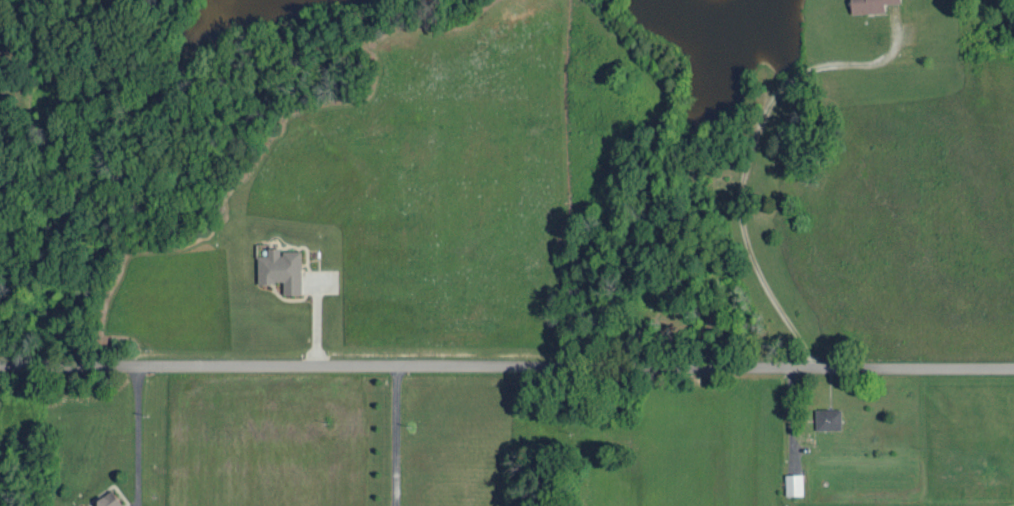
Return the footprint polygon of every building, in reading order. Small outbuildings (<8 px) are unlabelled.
[(851,11),(885,10),(885,1),(901,1),(901,0),(851,0),(851,11)] [(301,249),(280,250),(280,245),(267,245),(267,253),(257,253),(258,281),(283,280),(283,293),(302,292),(301,249)] [(841,427),(840,407),(815,407),(815,428),(841,427)] [(785,493),(803,493),(803,472),(785,472),(785,493)] [(118,494),(98,491),(97,505),(116,505),(118,494)]
